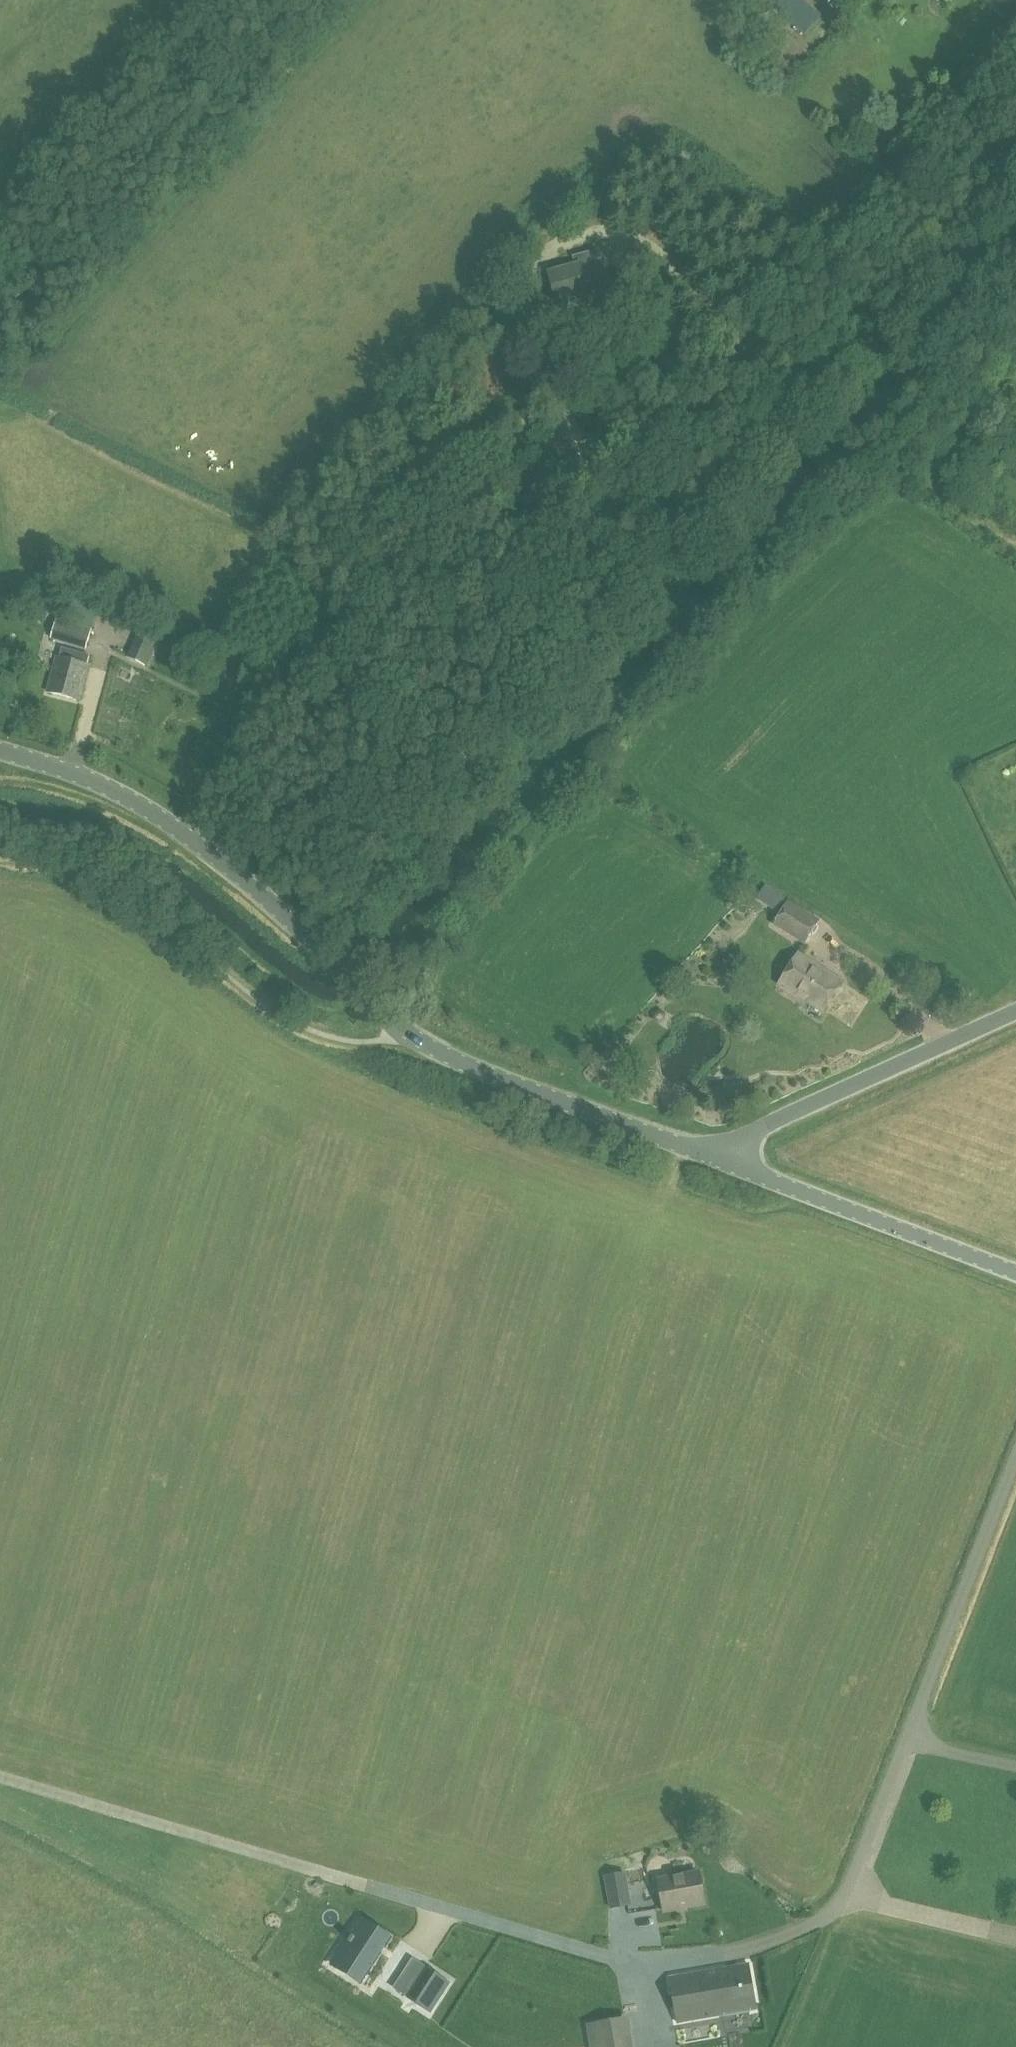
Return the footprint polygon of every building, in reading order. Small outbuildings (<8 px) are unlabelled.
[(1015,11),(1015,0),(997,0),(1015,11)] [(603,268),(598,250),(573,257),(575,266),(552,272),(557,292),(568,289),(572,303),(610,292),(603,268)] [(52,601),(39,598),(37,607),(50,610),(52,601)] [(51,638),(86,648),(91,628),(68,622),(57,619),(51,638)] [(128,658),(145,665),(158,637),(140,629),(128,658)] [(62,648),(60,657),(58,657),(49,692),(80,700),(89,665),(87,664),(90,655),(84,653),(62,648)] [(774,925),(805,945),(821,920),(790,901),(774,925)] [(825,1010),(842,982),(820,968),(817,972),(796,959),(780,985),(803,999),(804,997),(825,1010)] [(659,1022),(665,1019),(665,1012),(659,1009),(653,1012),(653,1018),(659,1022)] [(611,1908),(631,1905),(625,1873),(605,1877),(611,1908)] [(659,1880),(664,1911),(704,1904),(699,1873),(659,1880)] [(630,1882),(636,1897),(656,1890),(650,1875),(630,1882)] [(367,1974),(391,1938),(357,1916),(346,1934),(351,1938),(348,1943),(350,1944),(341,1958),(335,1967),(361,1984),(367,1974)] [(751,2011),(756,2010),(749,1964),(670,1977),(678,2023),(724,2015),(724,2016),(726,2016),(726,2014),(749,2010),(749,2012),(751,2012),(751,2011)] [(407,1997),(430,2012),(450,1982),(426,1967),(407,1997)] [(755,2036),(756,2019),(721,2016),(719,2040),(752,2043),(752,2046),(764,2046),(765,2037),(755,2036)]
